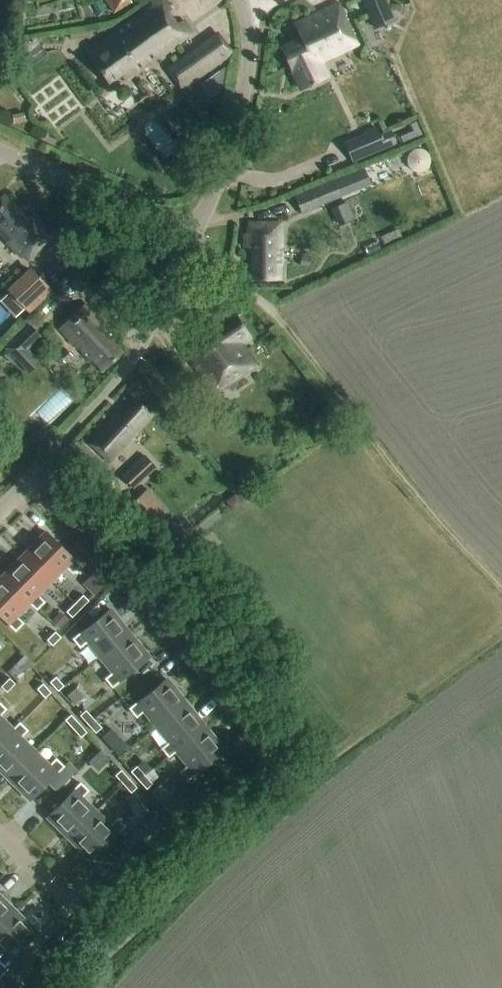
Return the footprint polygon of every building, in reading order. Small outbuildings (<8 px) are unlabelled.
[(111,14),(129,3),(128,0),(103,0),(111,14)] [(387,0),(361,0),(373,29),(395,20),(387,0)] [(163,1),(101,45),(100,43),(86,53),(109,85),(121,77),(126,83),(191,34),(183,24),(171,27),(164,17),(170,12),(163,1)] [(360,44),(341,4),(295,26),(302,40),(282,51),(292,73),(293,72),(301,90),(328,77),(322,63),(326,62),(325,60),(360,44)] [(233,56),(217,33),(165,69),(181,91),(233,56)] [(35,38),(14,53),(26,70),(47,55),(35,38)] [(201,84),(210,97),(221,90),(225,68),(201,84)] [(379,135),(376,127),(364,132),(365,134),(343,143),(352,163),(385,149),(396,144),(390,130),(379,135)] [(361,167),(294,195),(300,210),(355,187),(356,190),(368,185),(361,167)] [(12,203),(4,195),(0,199),(0,231),(9,241),(8,242),(23,257),(49,229),(34,215),(29,220),(21,211),(12,203)] [(338,226),(355,220),(348,202),(332,208),(338,226)] [(245,235),(244,249),(254,247),(254,280),(282,281),(281,265),(283,266),(282,225),(249,224),(249,235),(245,235)] [(310,267),(310,257),(301,256),(300,266),(310,267)] [(29,313),(52,290),(31,268),(7,290),(29,313)] [(101,328),(106,324),(87,304),(61,328),(80,348),(83,346),(85,349),(83,351),(91,360),(94,358),(105,369),(123,352),(101,328)] [(214,395),(258,365),(242,342),(251,336),(237,316),(211,334),(208,329),(181,347),(214,395)] [(40,361),(33,353),(29,349),(42,336),(31,324),(6,348),(21,364),(28,372),(40,361)] [(63,364),(71,357),(64,350),(56,357),(63,364)] [(120,411),(102,431),(89,445),(109,463),(121,450),(154,414),(138,400),(124,416),(120,411)] [(144,454),(121,476),(134,490),(157,468),(144,454)] [(24,555),(52,582),(66,567),(72,573),(79,566),(46,533),(24,555)] [(37,596),(52,582),(24,555),(3,577),(30,603),(36,610),(43,602),(37,596)] [(94,596),(108,581),(96,569),(82,584),(94,596)] [(30,603),(3,577),(0,579),(0,616),(15,631),(22,623),(16,617),(30,603)] [(73,604),(79,610),(88,601),(83,595),(73,604)] [(71,618),(79,610),(73,604),(66,612),(71,618)] [(99,658),(129,634),(109,610),(73,639),(80,647),(86,642),(99,658)] [(52,646),(60,638),(55,632),(46,640),(52,646)] [(129,634),(99,658),(112,674),(105,679),(112,687),(148,658),(129,634)] [(25,672),(33,664),(24,656),(16,664),(25,672)] [(57,692),(64,686),(55,677),(49,683),(57,692)] [(1,687),(7,693),(15,684),(9,678),(1,687)] [(156,727),(185,703),(166,679),(129,709),(136,717),(143,711),(156,727)] [(44,699),(51,693),(42,684),(36,689),(44,699)] [(185,703),(156,727),(169,743),(162,749),(168,757),(175,751),(205,727),(185,703)] [(87,724),(93,719),(85,710),(79,716),(87,724)] [(72,729),(79,724),(71,715),(65,721),(72,729)] [(13,730),(0,717),(0,742),(13,730)] [(101,728),(93,719),(87,724),(95,733),(101,728)] [(35,751),(20,737),(26,731),(19,723),(13,730),(0,742),(0,770),(8,778),(35,751)] [(79,724),(72,729),(80,738),(86,733),(79,724)] [(205,727),(175,751),(187,767),(181,772),(187,780),(223,751),(205,727)] [(127,747),(111,729),(101,738),(117,756),(127,747)] [(35,751),(8,778),(30,800),(48,782),(63,767),(55,759),(49,766),(35,751)] [(63,767),(48,782),(57,791),(77,770),(68,761),(63,767)] [(130,772),(138,781),(144,775),(136,767),(130,772)] [(122,784),(129,779),(121,770),(115,776),(122,784)] [(144,775),(138,781),(146,790),(152,784),(144,775)] [(188,799),(169,777),(151,793),(170,814),(188,799)] [(129,779),(122,784),(130,793),(136,788),(129,779)] [(69,839),(96,812),(81,797),(87,791),(80,784),(47,817),(69,839)] [(96,812),(69,839),(91,860),(124,827),(116,820),(110,826),(96,812)] [(154,816),(122,843),(134,858),(167,832),(154,816)] [(14,912),(0,898),(0,926),(14,912)] [(0,926),(0,951),(2,953),(0,956),(0,963),(4,966),(36,933),(14,912),(0,926)]
